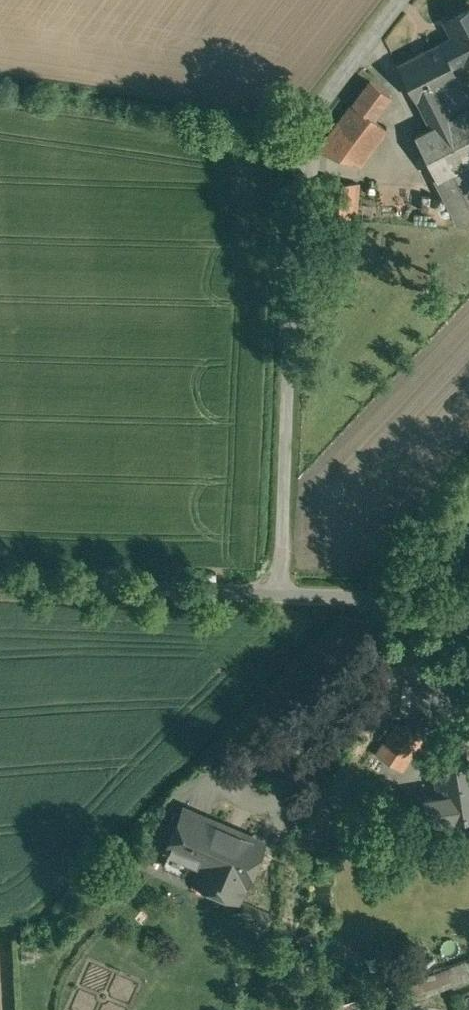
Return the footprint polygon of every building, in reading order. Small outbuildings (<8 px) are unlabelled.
[(399,65),(417,99),(418,98),(432,126),(468,107),(468,100),(457,78),(458,77),(450,63),(465,55),(468,62),(468,61),(468,9),(447,20),(457,39),(442,46),(441,44),(399,65)] [(371,80),(354,104),(374,119),(391,96),(371,80)] [(354,104),(325,142),(322,152),(359,163),(386,127),(374,119),(354,104)] [(416,135),(439,179),(468,163),(468,107),(432,126),(416,135)] [(439,179),(436,180),(459,224),(468,218),(468,163),(439,179)] [(359,183),(323,181),(321,218),(357,220),(359,183)] [(398,724),(379,752),(402,768),(421,739),(398,724)] [(437,769),(439,783),(444,782),(446,795),(426,798),(429,821),(468,815),(468,764),(437,769)] [(185,808),(167,849),(202,864),(194,882),(237,900),(262,841),(185,808)] [(448,970),(452,980),(454,985),(468,979),(468,968),(467,962),(448,970)] [(448,970),(412,984),(416,995),(452,980),(448,970)] [(370,1001),(373,1009),(393,1009),(418,1000),(416,995),(412,984),(370,1001)]
